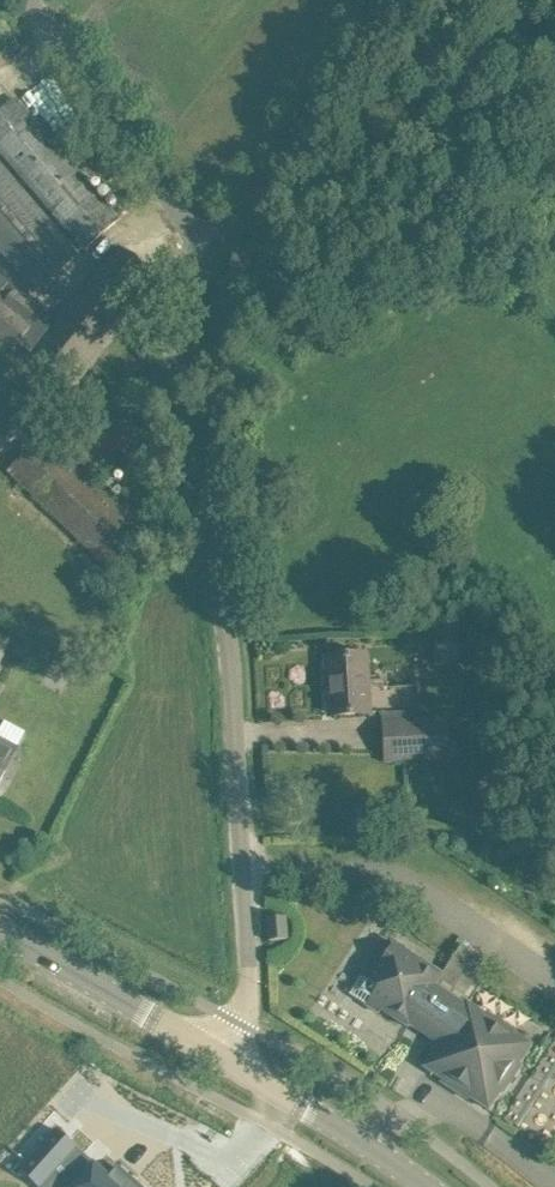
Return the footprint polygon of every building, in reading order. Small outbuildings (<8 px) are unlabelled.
[(0,113),(0,152),(84,250),(119,220),(16,99),(0,113)] [(37,291),(78,256),(0,165),(0,247),(37,291)] [(28,352),(26,354),(56,375),(76,389),(117,332),(114,330),(153,276),(119,247),(103,265),(73,300),(56,319),(48,328),(28,352)] [(11,344),(7,349),(11,353),(18,344),(28,352),(48,328),(39,320),(46,311),(18,289),(0,274),(0,336),(11,344)] [(7,470),(92,553),(109,569),(148,530),(102,482),(150,451),(110,389),(54,422),(7,470)] [(371,656),(351,657),(327,659),(328,683),(333,683),(335,716),(374,714),(371,656)] [(451,719),(408,721),(384,723),(386,761),(453,757),(451,719)] [(26,753),(0,739),(0,802),(26,753)] [(267,919),(269,941),(287,940),(285,917),(267,919)] [(442,975),(410,954),(390,941),(373,967),(369,964),(350,994),(379,1013),(382,1010),(408,1027),(410,1025),(440,1044),(425,1067),(443,1079),(441,1082),(469,1100),(470,1097),(489,1109),(501,1091),(503,1092),(521,1065),(519,1063),(531,1045),(512,1033),(514,1031),(486,1013),(485,1015),(467,1003),(465,1005),(435,986),(442,975)] [(554,1124),(554,1033),(502,1119),(543,1144),(554,1124)] [(13,1173),(20,1178),(21,1177),(33,1186),(36,1186),(49,1171),(59,1179),(77,1156),(54,1137),(55,1135),(49,1130),(13,1173)] [(71,1186),(141,1186),(114,1164),(103,1177),(89,1165),(71,1186)]
